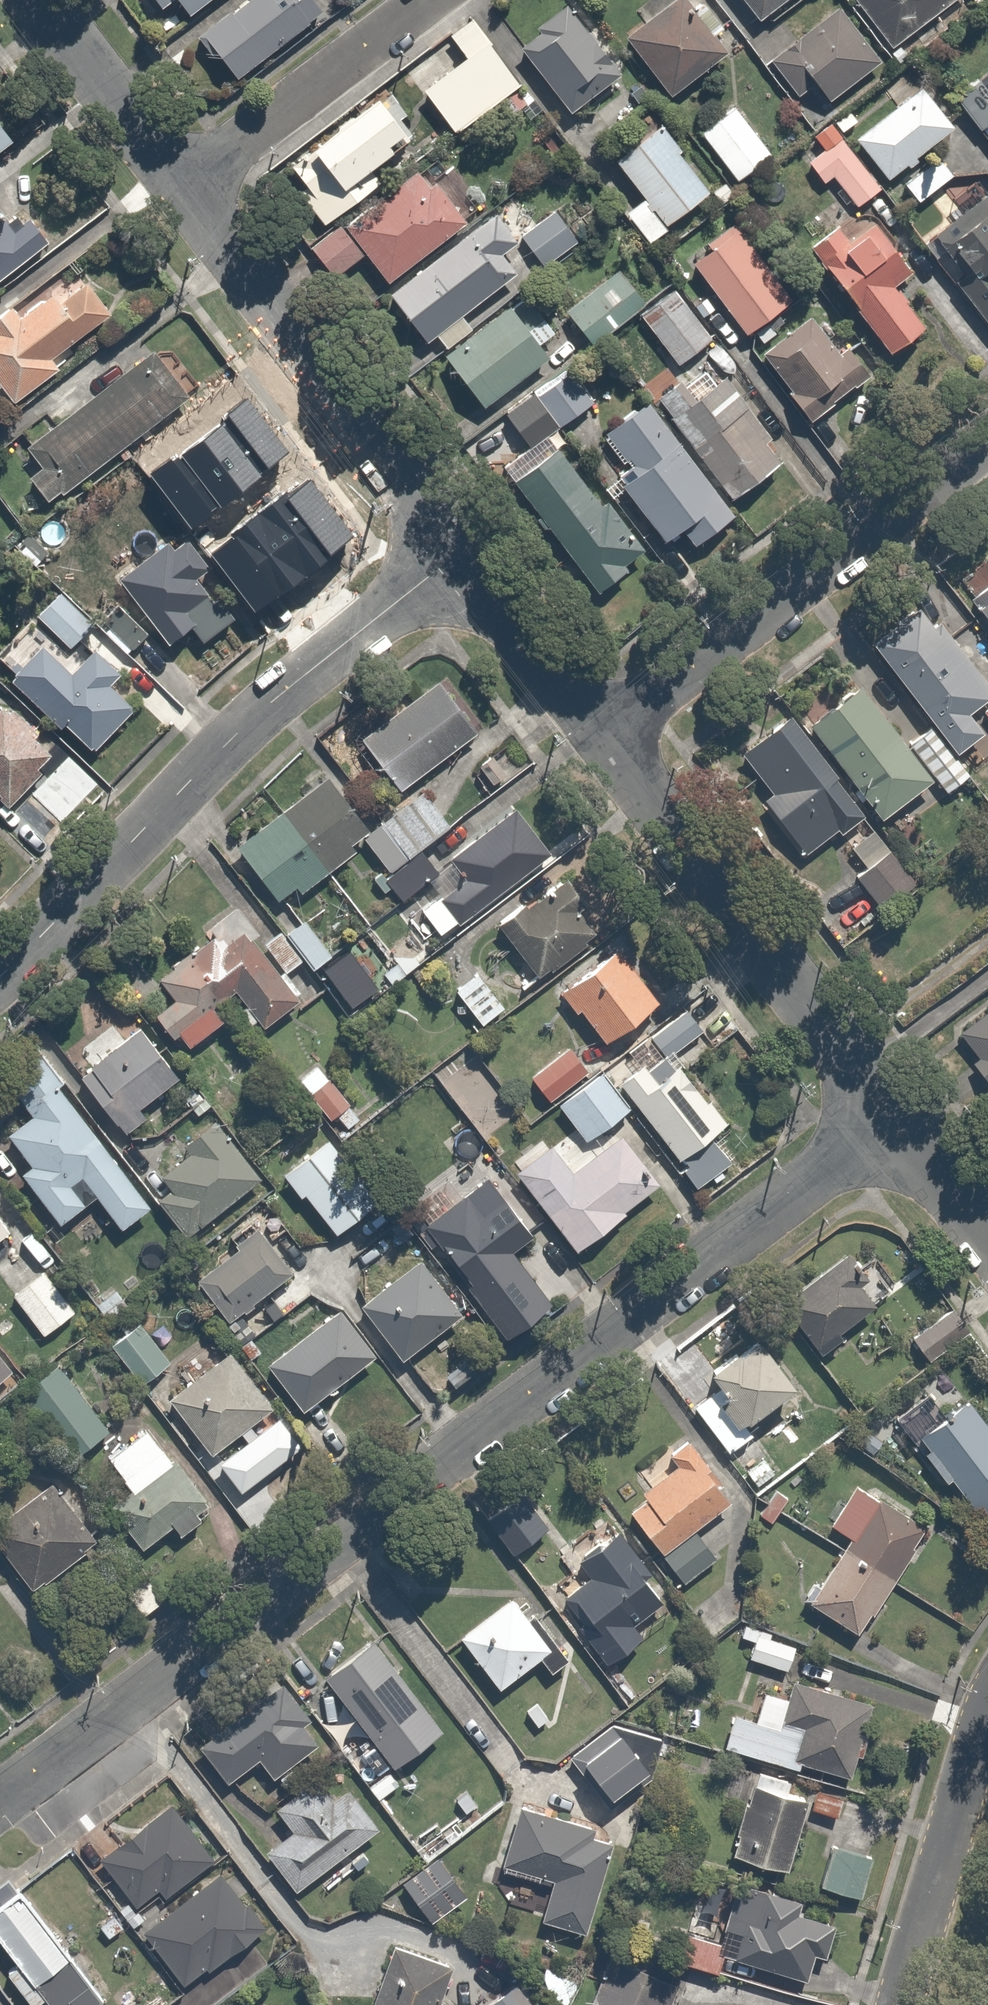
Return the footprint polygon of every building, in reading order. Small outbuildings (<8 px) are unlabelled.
[(157,12),(171,1),(182,15),(201,0),(148,0),(157,12)] [(198,31),(232,76),(319,10),(311,0),(238,0),(198,31)] [(702,0),(672,0),(617,39),(658,96),(732,42),(702,0)] [(754,28),(792,0),(734,0),(754,28)] [(882,52),(946,0),(843,0),(841,2),(882,52)] [(882,52),(841,2),(770,59),(797,92),(811,81),(825,98),(882,52)] [(567,9),(516,51),(566,113),(617,71),(567,9)] [(510,72),(468,17),(445,35),(462,57),(420,89),(445,122),(510,72)] [(946,100),(987,153),(987,97),(974,79),(946,100)] [(951,129),(917,82),(846,133),(880,180),(951,129)] [(289,165),(301,180),(291,188),(321,224),(331,216),(414,147),(372,96),(289,165)] [(768,154),(732,105),(696,131),(731,180),(768,154)] [(606,151),(638,196),(619,210),(641,240),(660,226),(712,189),(659,113),(606,151)] [(13,128),(0,114),(0,139),(13,128)] [(831,175),(853,202),(875,185),(835,134),(802,160),(821,183),(831,175)] [(429,153),(337,225),(332,219),(306,239),(335,276),(361,256),(379,279),(471,207),(429,153)] [(952,177),(936,155),(900,181),(916,203),(952,177)] [(987,190),(918,241),(983,331),(987,327),(987,191),(987,190)] [(906,274),(861,220),(846,232),(819,200),(783,230),(885,354),(926,320),(895,283),(906,274)] [(581,242),(555,207),(517,235),(544,270),(581,242)] [(463,324),(456,315),(513,270),(497,249),(509,239),(485,209),(379,292),(420,343),(434,332),(441,341),(463,324)] [(26,214),(11,226),(0,211),(0,274),(46,239),(26,214)] [(735,214),(700,240),(702,242),(683,256),(745,340),(799,300),(735,214)] [(633,302),(608,267),(551,307),(576,342),(633,302)] [(22,305),(15,295),(0,306),(0,383),(1,384),(8,395),(74,351),(66,340),(108,313),(78,268),(22,305)] [(710,338),(671,286),(628,318),(667,370),(710,338)] [(536,362),(497,306),(435,349),(475,405),(536,362)] [(835,351),(810,316),(758,354),(806,420),(869,374),(847,342),(835,351)] [(152,345),(28,442),(39,457),(22,470),(45,500),(187,389),(152,345)] [(533,446),(589,402),(561,365),(504,409),(533,446)] [(781,456),(723,376),(665,418),(723,498),(781,456)] [(643,398),(596,433),(622,468),(611,476),(660,542),(676,530),(686,542),(728,511),(643,398)] [(192,455),(223,426),(198,400),(167,428),(192,455)] [(209,474),(216,483),(189,503),(232,560),(245,550),(264,575),(307,542),(290,520),(298,514),(265,470),(272,465),(254,440),(209,474)] [(644,555),(560,447),(506,489),(590,597),(644,555)] [(128,647),(157,624),(169,640),(189,624),(202,641),(234,617),(169,535),(118,575),(134,595),(105,618),(128,647)] [(95,623),(58,584),(34,608),(69,643),(72,646),(95,623)] [(948,752),(956,746),(953,742),(971,730),(957,711),(978,696),(915,607),(868,641),(927,723),(948,752)] [(90,637),(78,651),(69,643),(61,652),(28,621),(0,652),(0,663),(93,747),(134,702),(108,678),(120,664),(90,637)] [(480,724),(437,673),(361,737),(405,788),(480,724)] [(806,703),(816,715),(802,727),(874,817),(923,778),(851,688),(835,700),(825,687),(806,703)] [(54,745),(7,695),(0,702),(0,791),(10,801),(46,767),(39,760),(54,745)] [(978,712),(987,724),(987,704),(978,712)] [(788,715),(736,753),(763,790),(754,796),(796,854),(857,810),(788,715)] [(959,787),(968,780),(948,752),(927,723),(902,741),(943,798),(959,787)] [(352,833),(366,821),(327,772),(239,842),(284,898),(357,839),(352,833)] [(514,798),(449,849),(465,870),(420,904),(443,933),(552,848),(514,798)] [(407,852),(381,818),(362,833),(388,867),(407,852)] [(440,869),(424,845),(409,855),(383,873),(400,897),(440,869)] [(913,882),(889,849),(853,875),(877,908),(913,882)] [(604,919),(564,869),(499,921),(539,971),(604,919)] [(331,950),(307,916),(287,930),(312,964),(331,950)] [(227,930),(219,920),(157,969),(171,987),(153,1002),(187,1046),(225,1016),(213,1001),(232,986),(258,1018),(293,989),(238,920),(227,930)] [(300,955),(281,927),(264,938),(283,967),(300,955)] [(661,992),(617,936),(557,983),(600,1040),(661,992)] [(501,1006),(474,967),(451,983),(478,1022),(501,1006)] [(954,1030),(976,1054),(968,1062),(987,1084),(987,1000),(954,1030)] [(724,1118),(671,1048),(701,1025),(685,1004),(646,1033),(657,1047),(617,1078),(676,1155),(680,1152),(686,1161),(679,1166),(693,1185),(732,1155),(711,1128),(724,1118)] [(152,1110),(144,1100),(179,1073),(140,1022),(76,1071),(115,1122),(123,1132),(152,1110)] [(587,1064),(567,1042),(532,1073),(552,1095),(587,1064)] [(451,1129),(466,1152),(484,1140),(496,1158),(524,1139),(462,1045),(430,1066),(465,1120),(451,1129)] [(96,1196),(116,1222),(150,1197),(38,1047),(2,1074),(29,1110),(7,1127),(30,1158),(18,1167),(60,1222),(96,1196)] [(298,1073),(317,1100),(299,1113),(312,1132),(330,1118),(343,1136),(363,1121),(318,1059),(298,1073)] [(631,1105),(603,1067),(560,1099),(587,1137),(631,1105)] [(215,1114),(186,1138),(192,1146),(164,1169),(171,1178),(151,1194),(185,1236),(263,1175),(215,1114)] [(279,1166),(298,1193),(305,1188),(336,1231),(380,1198),(329,1129),(279,1166)] [(658,1183),(621,1130),(575,1162),(557,1136),(516,1165),(572,1244),(658,1183)] [(471,1195),(426,1225),(440,1246),(432,1251),(464,1300),(510,1270),(496,1249),(526,1229),(500,1190),(477,1205),(471,1195)] [(8,1230),(0,1218),(0,1235),(8,1230)] [(294,1271),(261,1225),(193,1273),(226,1319),(294,1271)] [(884,1295),(849,1247),(781,1298),(816,1345),(884,1295)] [(416,1260),(360,1300),(401,1357),(457,1317),(416,1260)] [(76,1307),(41,1264),(7,1292),(41,1335),(76,1307)] [(377,1348),(343,1304),(267,1362),(301,1406),(377,1348)] [(967,1331),(951,1309),(913,1336),(928,1359),(967,1331)] [(169,1359),(141,1316),(106,1339),(135,1382),(169,1359)] [(757,1425),(747,1411),(791,1378),(757,1334),(710,1370),(719,1382),(689,1405),(724,1451),(757,1425)] [(271,1398),(228,1346),(167,1395),(211,1448),(271,1398)] [(10,1364),(0,1350),(0,1371),(10,1364)] [(106,1429),(55,1358),(11,1389),(63,1461),(106,1429)] [(961,1392),(912,1431),(978,1512),(987,1504),(987,1426),(961,1392)] [(171,1520),(175,1526),(208,1502),(152,1424),(107,1456),(128,1486),(107,1501),(138,1544),(171,1520)] [(688,1436),(669,1450),(675,1457),(641,1483),(645,1488),(626,1502),(686,1580),(757,1525),(688,1436)] [(50,1471),(0,1506),(0,1545),(30,1588),(98,1540),(50,1471)] [(552,1527),(515,1476),(479,1503),(515,1553),(552,1527)] [(881,1488),(857,1522),(846,1515),(832,1536),(843,1543),(809,1592),(858,1626),(930,1521),(881,1488)] [(642,1627),(673,1606),(616,1521),(573,1550),(588,1572),(556,1594),(601,1662),(645,1632),(642,1627)] [(533,1609),(528,1613),(512,1592),(459,1632),(496,1681),(537,1650),(549,1667),(567,1654),(533,1609)] [(792,1640),(755,1630),(745,1666),(782,1676),(792,1640)] [(441,1725),(373,1632),(320,1671),(388,1764),(441,1725)] [(792,1676),(778,1720),(734,1706),(723,1741),(774,1757),(851,1782),(876,1703),(792,1676)] [(312,1735),(300,1719),(307,1713),(281,1679),(194,1745),(220,1779),(253,1754),(266,1770),(312,1735)] [(553,1713),(539,1695),(521,1709),(535,1727),(553,1713)] [(650,1767),(616,1717),(571,1748),(604,1797),(650,1767)] [(806,1774),(757,1763),(735,1859),(784,1870),(801,1796),(806,1774)] [(332,1793),(320,1774),(276,1803),(289,1822),(259,1842),(289,1887),(378,1827),(348,1783),(332,1793)] [(479,1798),(467,1783),(447,1798),(459,1813),(479,1798)] [(155,1884),(165,1896),(218,1853),(175,1798),(102,1856),(136,1899),(155,1884)] [(518,1802),(498,1868),(550,1884),(540,1919),(589,1933),(619,1832),(518,1802)] [(870,1853),(833,1840),(818,1881),(855,1894),(870,1853)] [(267,1919),(224,1866),(142,1932),(186,1986),(267,1919)] [(817,1946),(825,1949),(835,1915),(799,1904),(801,1896),(739,1878),(722,1937),(718,1948),(809,1974),(817,1946)] [(31,2003),(42,1995),(49,2004),(61,2004),(65,2002),(67,2004),(93,2004),(101,1999),(15,1884),(0,1895),(0,1939),(13,1957),(2,1965),(31,2003)] [(124,1924),(111,1908),(93,1923),(106,1939),(124,1924)] [(722,1937),(674,1922),(662,1963),(709,1977),(722,1937)] [(364,2004),(430,2004),(444,1962),(384,1943),(364,2004)] [(613,1946),(583,2004),(667,2004),(679,1981),(613,1946)] [(513,1975),(477,2003),(478,2004),(537,2004),(513,1975)] [(736,1991),(730,2004),(770,2004),(736,1991)]
